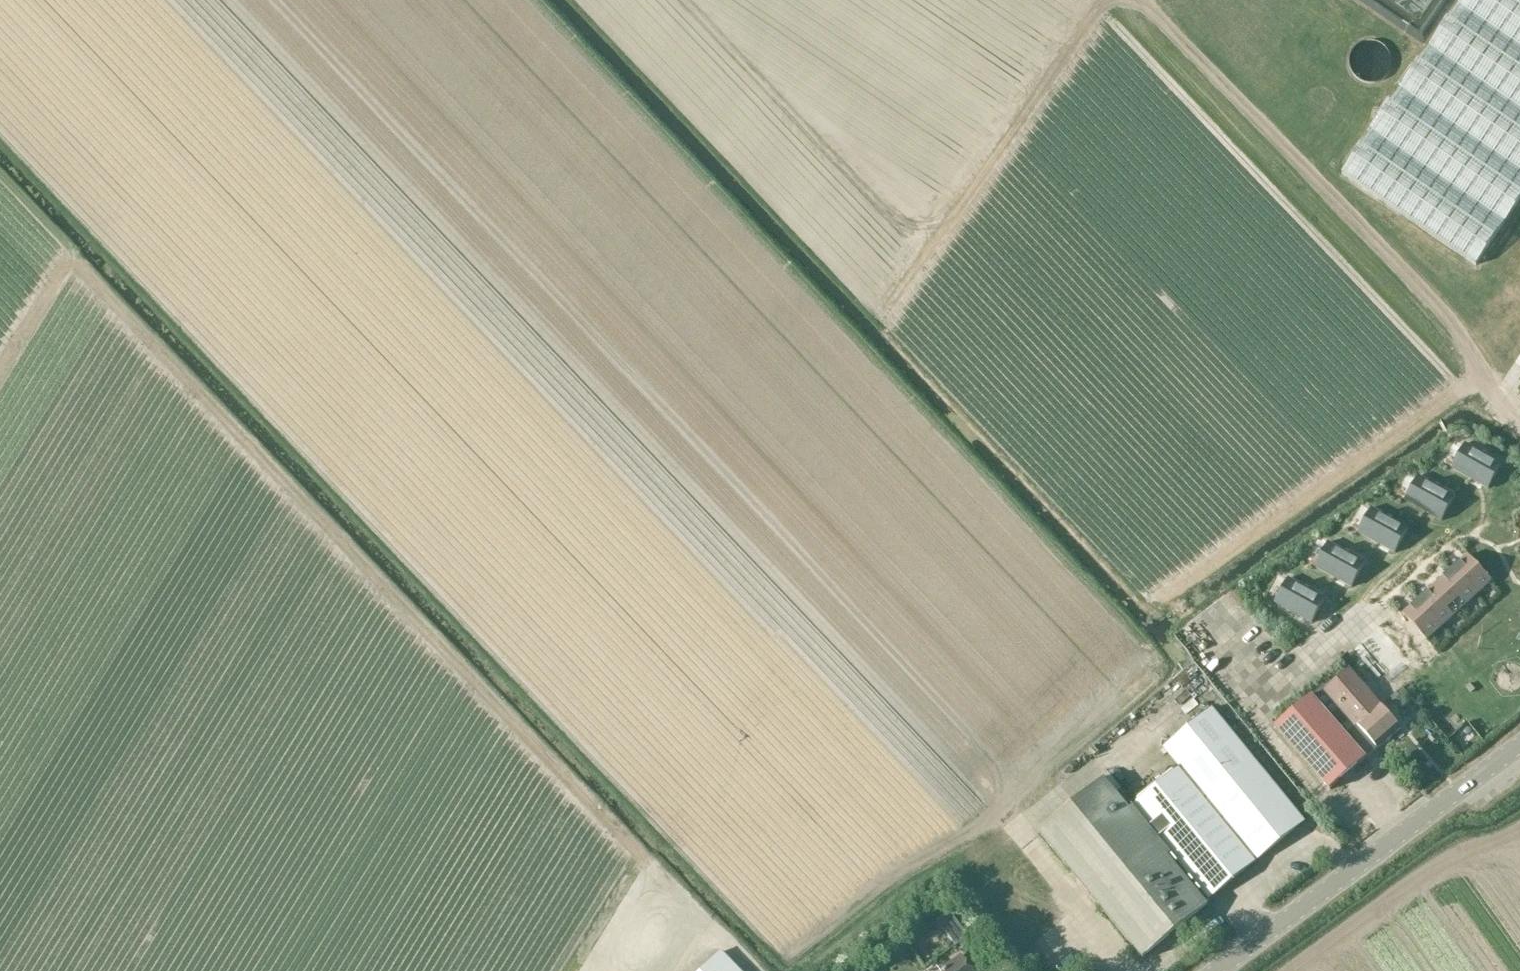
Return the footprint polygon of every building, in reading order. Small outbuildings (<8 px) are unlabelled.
[(1343,174),(1476,265),(1519,201),(1519,0),(1462,0),(1343,174)] [(1453,467),(1452,469),(1489,490),(1503,465),(1466,444),(1465,446),(1467,447),(1455,468),(1453,467)] [(1406,499),(1405,501),(1443,522),(1456,497),(1419,476),(1418,478),(1420,479),(1408,500),(1406,499)] [(1359,531),(1358,533),(1396,554),(1409,529),(1372,508),(1371,510),(1373,511),(1361,532),(1359,531)] [(1316,566),(1315,568),(1352,588),(1366,563),(1329,543),(1328,544),(1330,545),(1318,567),(1316,566)] [(1467,553),(1403,614),(1427,641),(1493,582),(1467,553)] [(1276,602),(1275,603),(1312,624),(1326,599),(1289,578),(1288,580),(1290,581),(1278,603),(1276,602)] [(1330,791),(1403,728),(1350,668),(1325,688),(1324,686),(1275,728),(1330,791)] [(1178,768),(1130,807),(1117,793),(1121,789),(1108,773),(1039,833),(1141,957),(1204,903),(1206,905),(1306,822),(1213,707),(1164,747),(1178,768)] [(949,912),(936,921),(953,944),(966,935),(949,912)] [(720,953),(701,970),(738,970),(720,953)] [(958,955),(941,968),(942,970),(971,970),(958,955)]
